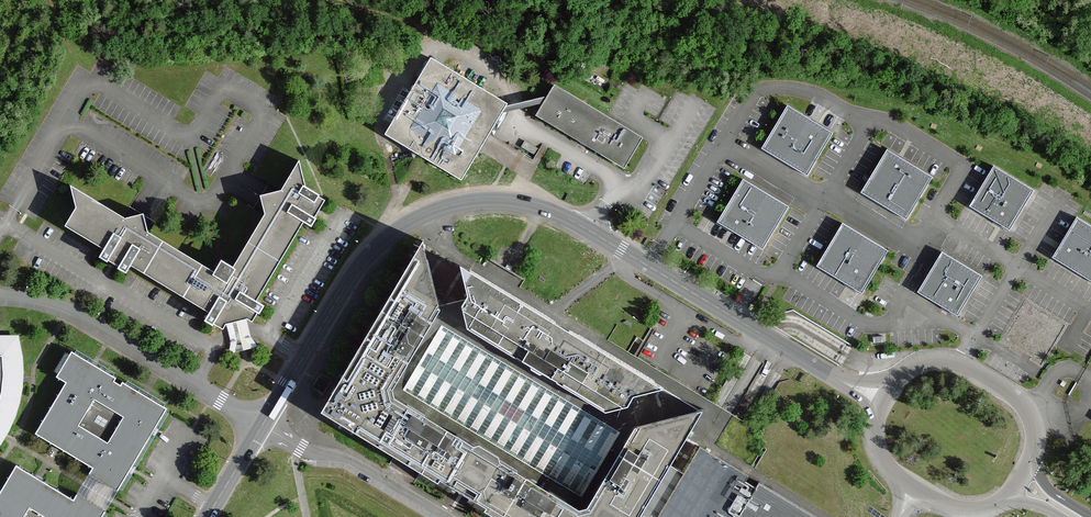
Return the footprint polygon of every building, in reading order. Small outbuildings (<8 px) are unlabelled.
[(506,106),(507,104),(431,58),(385,134),(461,180),(484,142),(502,113),(506,106)] [(543,103),(537,114),(580,140),(579,142),(588,147),(589,145),(623,166),(641,138),(554,86),(546,98),(543,103)] [(544,97),(506,106),(502,113),(543,103),(546,98),(544,97)] [(813,160),(829,134),(801,117),(803,114),(787,105),(761,148),(807,176),(816,162),(813,160)] [(525,141),(521,147),(533,154),(537,148),(525,141)] [(907,220),(933,177),(918,168),(916,170),(888,153),(872,180),(869,178),(861,192),(907,220)] [(117,268),(126,273),(128,269),(131,263),(175,289),(210,310),(207,316),(204,320),(213,325),(216,320),(221,324),(225,318),(230,321),(232,321),(232,322),(236,321),(241,319),(240,318),(242,318),(245,313),(251,316),(254,310),(259,313),(264,305),(257,301),(303,222),(311,226),(316,218),(312,216),(315,210),(319,204),(315,202),(320,195),(312,190),(299,160),(281,190),(260,195),(265,216),(235,267),(220,259),(213,273),(149,235),(143,213),(122,219),(96,203),(97,202),(70,185),(76,210),(67,225),(105,247),(101,253),(99,257),(107,262),(113,252),(118,255),(123,258),(117,268)] [(1025,205),(1035,190),(994,165),(970,206),(981,212),(982,210),(1009,226),(1023,204),(1025,205)] [(763,249),(789,206),(743,179),(735,193),(737,194),(721,221),(749,238),(748,240),(763,249)] [(1076,217),(1070,228),(1072,229),(1055,256),(1078,270),(1076,272),(1090,281),(1090,226),(1076,217)] [(880,264),(888,250),(843,223),(817,266),(832,275),(833,272),(861,290),(878,263),(880,264)] [(461,260),(468,290),(463,299),(440,303),(423,242),(321,414),(370,440),(372,437),(382,443),(380,446),(384,448),(385,445),(395,451),(393,454),(404,460),(421,471),(416,479),(433,489),(438,480),(484,508),(479,516),(480,516),(638,516),(646,504),(651,507),(676,467),(670,464),(703,408),(700,409),(664,387),(461,260)] [(973,291),(983,275),(943,251),(918,291),(929,298),(931,296),(957,312),(971,290),(973,291)] [(501,277),(517,289),(525,280),(509,268),(501,277)] [(20,336),(0,335),(0,446),(6,437),(17,416),(22,398),(25,379),(24,360),(20,336)] [(131,387),(71,351),(70,354),(65,352),(54,371),(58,373),(56,376),(66,382),(36,433),(59,447),(92,468),(89,474),(90,475),(117,491),(131,468),(167,408),(131,387)] [(700,446),(684,472),(657,516),(819,516),(700,446)] [(17,465),(0,493),(0,516),(103,516),(107,510),(81,495),(78,493),(74,499),(41,479),(17,465)] [(684,472),(680,469),(676,467),(651,507),(646,504),(638,516),(657,516),(684,472)]
